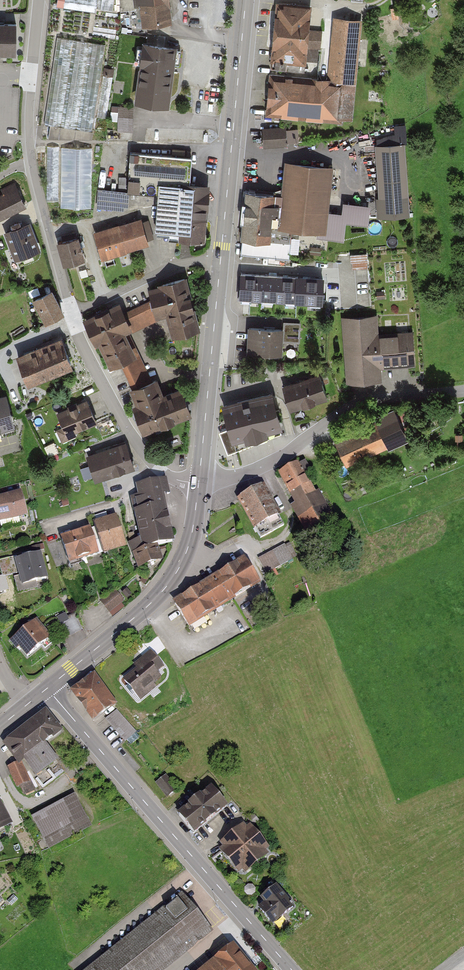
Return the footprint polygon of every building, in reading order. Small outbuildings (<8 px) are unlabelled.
[(57,6),(95,11),(95,9),(113,12),(114,0),(58,0),(57,6)] [(135,6),(141,5),(143,25),(171,22),(169,0),(135,0),(135,6)] [(313,5),(277,3),(272,64),(306,66),(306,61),(319,62),(322,31),(311,30),(313,5)] [(328,81),(272,75),(268,116),(336,123),(337,118),(354,119),(364,18),(335,15),(328,81)] [(0,24),(0,53),(16,53),(16,24),(0,24)] [(105,45),(58,38),(46,125),(93,131),(105,45)] [(176,48),(142,43),(134,103),(168,108),(176,48)] [(113,77),(105,76),(99,119),(106,120),(113,77)] [(134,108),(119,107),(118,131),(134,132),(134,108)] [(285,127),(261,129),(263,148),(286,147),(286,144),(299,143),(298,129),(285,130),(285,127)] [(405,144),(375,146),(380,218),(410,216),(405,144)] [(58,148),(48,148),(47,200),(57,200),(58,148)] [(93,149),(62,148),(61,208),(92,208),(93,149)] [(193,157),(131,153),(129,190),(158,192),(156,231),(179,232),(179,238),(208,240),(211,184),(191,183),(193,157)] [(334,167),(285,162),(283,194),(247,191),(241,252),(289,256),(291,229),(328,232),(334,167)] [(0,196),(0,221),(26,210),(14,182),(1,188),(4,194),(0,196)] [(129,193),(99,190),(97,208),(127,210),(129,193)] [(94,232),(102,260),(149,246),(141,218),(94,232)] [(30,223),(6,231),(15,258),(39,250),(30,223)] [(79,236),(59,242),(66,264),(85,258),(79,236)] [(298,276),(240,272),(238,298),(296,301),(298,276)] [(171,338),(201,330),(187,276),(158,284),(159,287),(148,290),(151,299),(155,317),(165,315),(166,318),(171,338)] [(51,293),(34,301),(46,323),(62,315),(51,293)] [(124,313),(133,331),(166,318),(165,315),(155,317),(151,299),(124,313)] [(127,333),(133,331),(124,313),(120,303),(84,319),(95,344),(99,342),(111,368),(120,364),(137,356),(135,352),(127,333)] [(340,317),(345,382),(383,380),(383,367),(417,365),(414,329),(379,332),(378,315),(340,317)] [(285,329),(248,327),(247,354),(284,356),(285,329)] [(73,366),(62,336),(16,355),(28,384),(73,366)] [(137,356),(120,364),(132,387),(152,380),(139,349),(135,352),(137,356)] [(283,386),(291,410),(328,398),(320,373),(283,386)] [(126,389),(142,434),(192,417),(182,387),(163,394),(158,378),(152,380),(132,387),(126,389)] [(0,395),(0,429),(14,425),(5,393),(0,395)] [(219,433),(228,454),(284,433),(273,395),(220,409),(228,430),(219,433)] [(74,432),(97,423),(87,400),(57,413),(63,427),(57,429),(63,444),(77,438),(74,432)] [(377,417),(336,433),(346,460),(388,444),(389,449),(410,442),(396,405),(375,413),(377,417)] [(95,481),(136,468),(127,442),(87,456),(95,481)] [(297,463),(279,473),(296,502),(293,504),(312,537),(342,521),(331,501),(327,503),(321,491),(317,493),(311,483),(305,472),(310,469),(306,461),(299,465),(297,463)] [(159,550),(174,545),(160,483),(136,488),(139,497),(133,499),(142,542),(127,545),(135,574),(163,563),(159,550)] [(261,489),(239,502),(256,530),(278,517),(261,489)] [(29,517),(21,492),(0,499),(0,525),(29,517)] [(116,515),(93,522),(104,557),(127,550),(116,515)] [(90,529),(61,538),(69,564),(98,555),(90,529)] [(286,544),(259,557),(267,572),(293,558),(286,544)] [(20,587),(48,579),(41,554),(13,561),(20,587)] [(244,558),(174,603),(189,628),(261,585),(244,558)] [(115,591),(100,602),(109,614),(124,603),(115,591)] [(131,598),(127,592),(122,595),(126,601),(131,598)] [(76,613),(61,621),(68,635),(84,627),(76,613)] [(20,649),(27,658),(50,641),(36,621),(9,641),(17,652),(20,649)] [(124,679),(140,702),(158,689),(155,684),(161,680),(154,670),(160,666),(150,652),(133,665),(137,670),(124,679)] [(74,688),(94,721),(116,707),(96,674),(74,688)] [(127,741),(138,731),(118,708),(107,718),(127,741)] [(47,714),(4,747),(18,766),(9,769),(17,791),(22,789),(25,796),(36,790),(64,770),(46,750),(63,735),(47,714)] [(193,836),(229,808),(212,787),(177,815),(193,836)] [(91,827),(75,796),(32,818),(48,849),(91,827)] [(0,802),(0,832),(13,825),(0,802)] [(219,848),(242,878),(273,853),(249,824),(219,848)] [(271,925),(294,907),(277,886),(260,899),(265,904),(259,909),(271,925)] [(211,934),(182,896),(92,969),(168,969),(211,934)] [(236,946),(206,969),(256,969),(236,946)]
